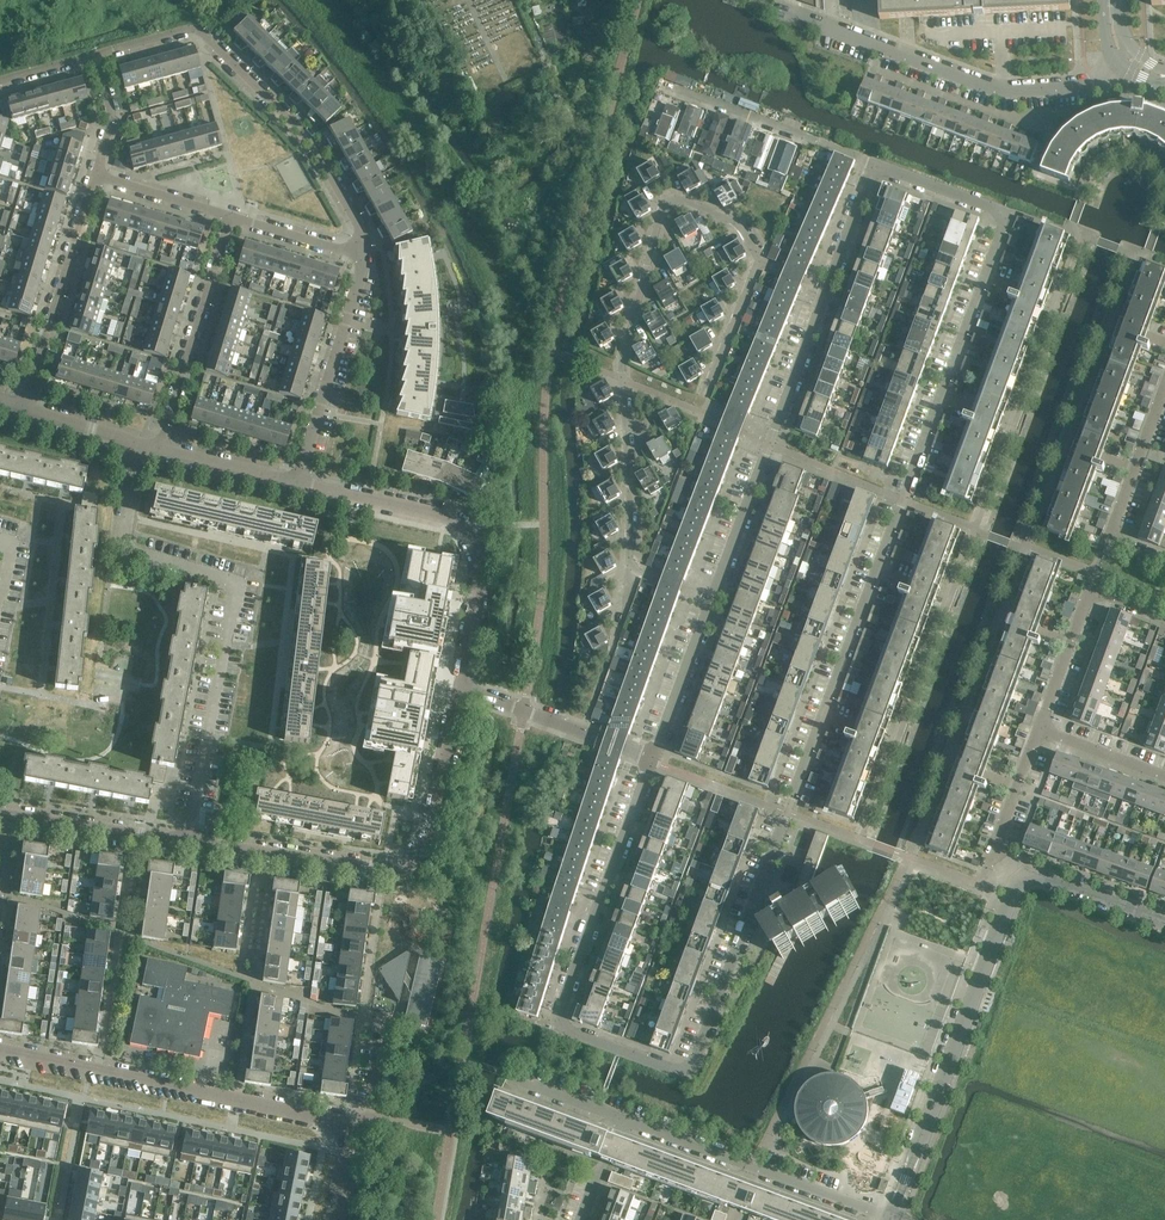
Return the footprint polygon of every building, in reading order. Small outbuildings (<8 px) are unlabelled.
[(880,19),(898,18),(915,17),(923,17),(975,14),(975,15),(984,15),(984,14),(1065,10),(1071,9),(1070,0),(879,0),(880,19)] [(539,6),(532,7),(533,13),(534,17),(535,16),(541,15),(539,6)] [(238,28),(233,32),(240,39),(234,43),(238,47),(243,42),(259,26),(249,17),(242,10),(231,21),(238,28)] [(259,26),(243,42),(238,47),(242,51),(246,45),(252,51),(268,35),(259,26)] [(268,35),(252,51),(258,57),(253,61),(252,62),(256,65),(261,60),(277,44),(268,35)] [(277,44),(261,60),(256,65),(260,69),(261,69),(264,63),(271,69),(286,53),(277,44)] [(195,47),(182,50),(188,72),(201,68),(195,47)] [(182,50),(169,54),(175,75),(188,72),(182,50)] [(286,53),(271,69),(277,75),(271,79),(271,80),(274,84),(280,78),(295,62),(286,53)] [(169,54),(157,57),(163,79),(175,75),(169,54)] [(157,57),(145,61),(150,82),(163,79),(157,57)] [(145,61),(132,64),(138,85),(150,82),(145,61)] [(295,62),(280,78),(274,84),(278,87),(279,87),(283,81),(289,87),(304,72),(295,62)] [(132,64),(119,68),(125,89),(138,85),(132,64)] [(304,72),(289,87),(295,93),(289,97),(289,98),(293,102),(298,96),(314,81),(304,72)] [(666,77),(665,79),(689,88),(690,86),(692,81),(667,72),(666,77)] [(858,99),(869,103),(879,76),(876,74),(873,82),(865,79),(858,99)] [(869,103),(880,107),(887,87),(880,84),(883,77),(879,76),(869,103)] [(82,78),(69,81),(75,103),(88,99),(82,78)] [(69,81),(57,85),(63,106),(75,103),(69,81)] [(314,81),(298,96),(293,102),(297,106),(297,105),(301,99),(307,105),(323,90),(314,81)] [(880,107),(891,111),(901,84),(898,82),(895,90),(887,87),(880,107)] [(891,111),(901,115),(909,95),(901,92),(904,85),(901,84),(891,111)] [(57,85),(44,88),(50,110),(63,106),(57,85)] [(198,87),(199,93),(207,91),(205,85),(198,87)] [(44,88),(32,92),(38,113),(50,110),(44,88)] [(187,90),(180,92),(181,98),(189,96),(187,90)] [(323,90),(307,105),(313,111),(308,115),(307,116),(311,120),(316,114),(332,99),(323,90)] [(901,115),(912,119),(922,92),(919,91),(916,98),(909,95),(901,115)] [(32,92),(19,95),(25,116),(38,113),(32,92)] [(180,92),(172,94),(174,100),(181,98),(180,92)] [(922,92),(912,119),(923,123),(930,103),(923,100),(925,93),(922,92)] [(208,94),(200,96),(202,103),(210,100),(208,94)] [(19,95),(6,99),(9,107),(3,113),(10,120),(12,118),(12,120),(25,116),(19,95)] [(162,97),(155,99),(157,105),(164,103),(162,97)] [(930,103),(923,123),(934,127),(944,100),(941,98),(938,106),(930,103)] [(155,99),(147,101),(149,107),(157,105),(155,99)] [(190,99),(182,101),(184,107),(192,105),(190,99)] [(332,99),(316,114),(311,120),(315,124),(316,123),(319,118),(326,124),(342,108),(332,99)] [(944,100),(934,127),(944,131),(952,111),(944,108),(947,101),(944,100)] [(182,101),(175,103),(177,109),(184,107),(182,101)] [(752,108),(751,110),(757,112),(758,110),(760,105),(753,103),(752,108)] [(1069,182),(1075,169),(1075,167),(1077,167),(1078,166),(1079,165),(1080,164),(1080,163),(1080,161),(1080,160),(1082,157),(1084,157),(1085,156),(1086,156),(1087,155),(1087,154),(1088,153),(1088,152),(1088,151),(1091,149),(1092,149),(1093,149),(1094,149),(1095,148),(1096,147),(1097,147),(1097,146),(1098,145),(1098,144),(1101,142),(1101,143),(1102,143),(1104,143),(1106,143),(1107,142),(1108,141),(1109,140),(1109,139),(1112,138),(1113,139),(1115,140),(1117,139),(1118,139),(1119,139),(1121,138),(1122,136),(1123,135),(1123,133),(1127,133),(1134,133),(1135,134),(1134,137),(1136,138),(1137,139),(1139,140),(1141,141),(1143,141),(1145,140),(1147,141),(1148,142),(1150,144),(1151,145),(1153,145),(1155,145),(1156,145),(1158,147),(1159,148),(1159,150),(1160,151),(1162,151),(1163,152),(1164,152),(1164,112),(1158,110),(1160,106),(1159,106),(1159,107),(1134,103),(1134,107),(1127,107),(1122,107),(1112,108),(1094,113),(1078,121),(1064,133),(1053,147),(1044,164),(1041,172),(1069,182)] [(137,104),(130,106),(131,112),(139,110),(137,104)] [(688,105),(678,132),(694,138),(698,127),(697,124),(692,122),(697,109),(688,105)] [(165,106),(158,108),(159,114),(167,112),(165,106)] [(661,114),(653,135),(661,138),(659,143),(667,146),(680,111),(668,106),(665,115),(661,114)] [(952,111),(944,131),(955,135),(966,108),(962,107),(960,114),(952,111)] [(158,108),(150,110),(152,116),(159,114),(158,108)] [(966,108),(955,135),(966,139),(974,119),(966,116),(969,109),(966,108)] [(5,135),(9,122),(8,122),(10,120),(3,113),(0,116),(0,133),(5,135)] [(140,113),(133,115),(134,121),(142,119),(140,113)] [(704,134),(701,142),(706,144),(703,154),(717,159),(731,119),(718,114),(710,136),(704,134)] [(974,119),(966,139),(977,143),(987,116),(984,115),(981,122),(974,119)] [(987,116),(977,143),(988,147),(995,127),(988,124),(990,117),(987,116)] [(349,118),(329,129),(334,137),(328,139),(327,140),(330,144),(336,141),(355,130),(349,118)] [(75,121),(67,123),(69,129),(76,127),(75,121)] [(726,135),(723,142),(728,144),(723,155),(741,162),(754,128),(736,121),(731,137),(726,135)] [(81,122),(79,128),(86,130),(88,124),(81,122)] [(995,127),(988,147),(998,151),(1009,124),(1005,123),(1003,130),(995,127)] [(216,124),(203,128),(209,149),(222,145),(216,124)] [(1009,124),(998,151),(1009,155),(1017,135),(1009,132),(1012,125),(1009,124)] [(643,131),(640,140),(645,142),(647,135),(648,133),(650,128),(644,125),(644,126),(643,131)] [(50,128),(42,130),(44,136),(52,134),(50,128)] [(203,128),(191,131),(196,152),(209,149),(203,128)] [(42,130),(35,132),(37,138),(44,136),(42,130)] [(355,130),(336,141),(330,144),(332,149),(333,149),(338,144),(342,152),(362,141),(355,130)] [(1017,135),(1009,155),(1020,159),(1030,132),(1027,130),(1024,138),(1017,135)] [(78,131),(76,137),(84,140),(85,134),(78,131)] [(191,131),(178,134),(184,156),(196,152),(191,131)] [(1030,132),(1020,159),(1031,163),(1038,143),(1031,140),(1033,133),(1030,132)] [(178,134),(166,138),(172,159),(184,156),(178,134)] [(775,137),(767,134),(764,144),(757,141),(752,155),(758,157),(754,168),(762,170),(775,137)] [(647,135),(645,142),(656,146),(659,139),(647,135)] [(61,138),(57,151),(78,157),(82,145),(61,138)] [(119,146),(120,146),(125,148),(128,140),(122,138),(119,146)] [(166,138),(153,141),(159,163),(172,159),(166,138)] [(153,141),(141,145),(147,166),(159,163),(153,141)] [(362,141),(342,152),(347,160),(340,162),(342,167),(349,163),(368,152),(362,141)] [(780,141),(769,169),(786,176),(796,148),(780,141)] [(35,144),(33,152),(39,154),(41,146),(35,144)] [(141,145),(128,148),(134,170),(147,166),(141,145)] [(24,146),(22,154),(28,155),(30,148),(24,146)] [(681,147),(678,154),(690,158),(693,151),(681,147)] [(57,151),(53,163),(74,170),(78,157),(57,151)] [(368,152),(349,163),(342,167),(345,172),(346,171),(351,167),(355,175),(374,164),(368,152)] [(833,158),(830,165),(850,174),(855,161),(835,152),(833,158)] [(22,154),(19,161),(25,163),(28,155),(22,154)] [(703,155),(701,162),(712,166),(715,159),(703,155)] [(116,159),(114,165),(125,168),(127,162),(116,159)] [(715,160),(713,167),(723,171),(726,163),(715,160)] [(30,161),(27,169),(33,171),(36,163),(30,161)] [(652,161),(637,170),(646,185),(661,176),(652,161)] [(53,163),(49,176),(71,182),(74,170),(53,163)] [(374,164),(355,175),(359,182),(353,184),(352,185),(355,189),(361,186),(381,175),(374,164)] [(726,164),(723,170),(735,175),(737,168),(726,164)] [(830,165),(824,178),(844,186),(850,174),(830,165)] [(688,166),(678,171),(681,176),(678,178),(687,193),(702,184),(700,181),(706,177),(703,172),(697,175),(693,169),(690,171),(688,166)] [(27,169),(25,176),(31,178),(33,171),(27,169)] [(738,169),(735,176),(742,178),(744,172),(738,169)] [(790,171),(788,176),(794,179),(797,174),(790,171)] [(16,172),(14,179),(20,181),(22,173),(16,172)] [(748,172),(746,179),(757,183),(760,176),(748,172)] [(381,175),(361,186),(355,189),(357,194),(358,194),(363,190),(368,197),(387,186),(381,175)] [(49,176),(45,189),(67,195),(71,182),(49,176)] [(824,178),(819,190),(839,199),(844,186),(824,178)] [(736,180),(730,184),(728,180),(718,185),(720,189),(715,192),(723,207),(738,199),(736,194),(743,190),(736,180)] [(770,180),(768,187),(779,191),(782,184),(770,180)] [(884,183),(880,193),(884,194),(882,200),(905,209),(910,196),(891,189),(892,187),(884,183)] [(387,186),(368,197),(372,205),(365,207),(367,212),(374,208),(393,197),(387,186)] [(12,188),(9,195),(15,197),(17,189),(12,188)] [(630,203),(628,204),(637,218),(652,210),(644,195),(643,195),(640,189),(627,198),(630,203)] [(21,190),(19,198),(24,200),(27,192),(21,190)] [(819,190),(813,203),(833,212),(839,199),(819,190)] [(44,192),(41,204),(62,210),(65,199),(44,192)] [(9,195),(7,202),(13,204),(15,197),(9,195)] [(393,197),(374,208),(367,212),(370,217),(371,216),(376,212),(380,220),(400,209),(393,197)] [(19,198),(16,205),(22,207),(24,200),(19,198)] [(110,200),(104,221),(116,224),(122,203),(110,200)] [(882,200),(877,212),(900,221),(905,209),(882,200)] [(122,203),(116,224),(127,228),(134,207),(122,203)] [(813,203),(808,216),(828,224),(833,212),(813,203)] [(41,204),(37,216),(58,222),(62,210),(41,204)] [(134,207),(127,228),(139,232),(146,210),(134,207)] [(400,209),(380,220),(384,227),(377,230),(380,234),(386,231),(406,220),(400,209)] [(146,210),(139,232),(151,235),(157,214),(146,210)] [(4,211),(2,218),(8,220),(10,213),(4,211)] [(957,211),(952,222),(975,231),(980,219),(957,211)] [(877,212),(872,224),(896,233),(900,221),(877,212)] [(14,214),(11,221),(17,223),(20,216),(14,214)] [(169,218),(157,214),(151,235),(162,239),(169,218)] [(691,214),(676,223),(685,238),(700,229),(691,214)] [(58,222),(37,216),(33,228),(55,234),(58,222)] [(808,216),(802,228),(822,237),(828,224),(808,216)] [(701,217),(695,220),(702,232),(708,229),(701,217)] [(0,225),(0,226),(6,228),(8,220),(2,218),(0,225)] [(180,221),(169,218),(162,239),(174,242),(180,221)] [(406,220),(386,231),(380,234),(383,239),(388,235),(393,243),(412,232),(406,220)] [(11,221),(9,229),(15,230),(17,223),(11,221)] [(180,221),(174,242),(186,246),(192,225),(180,221)] [(952,222),(948,233),(971,241),(975,231),(952,222)] [(872,224),(868,237),(891,245),(896,233),(872,224)] [(192,225),(186,246),(198,250),(204,228),(192,225)] [(631,229),(628,225),(620,229),(622,234),(619,236),(628,251),(643,242),(634,227),(631,229)] [(973,424),(948,493),(972,502),(1070,236),(1046,227),(1029,273),(1025,272),(1021,283),(1025,285),(1021,296),(1017,294),(1016,295),(1010,293),(1008,299),(1018,302),(984,395),(980,394),(976,405),(980,407),(976,417),(974,416),(972,415),(971,416),(965,414),(963,420),(973,424)] [(55,234),(33,228),(30,239),(51,246),(55,234)] [(802,228),(797,241),(817,250),(822,237),(802,228)] [(704,236),(707,242),(713,239),(710,233),(704,236)] [(948,233),(944,244),(967,253),(971,241),(948,233)] [(99,234),(97,242),(103,244),(106,236),(99,234)] [(785,236),(779,234),(776,240),(782,243),(785,236)] [(5,236),(3,244),(9,246),(11,238),(5,236)] [(868,237),(863,248),(887,257),(891,245),(868,237)] [(30,239),(26,251),(47,258),(51,246),(30,239)] [(724,249),(717,253),(725,268),(732,264),(747,255),(739,240),(724,249)] [(245,241),(239,262),(251,266),(257,245),(245,241)] [(396,248),(395,248),(395,249),(394,249),(393,251),(393,253),(395,254),(396,255),(398,255),(398,263),(397,264),(396,265),(396,266),(396,267),(397,268),(398,270),(400,270),(401,270),(400,278),(399,279),(398,280),(398,281),(399,283),(400,284),(401,285),(402,285),(403,285),(402,293),(401,293),(401,294),(400,295),(400,296),(400,297),(401,298),(401,299),(402,300),(403,300),(404,300),(405,300),(404,308),(403,308),(402,309),(402,310),(401,311),(401,312),(402,313),(402,314),(403,314),(404,315),(406,315),(404,324),(405,324),(408,324),(408,325),(404,338),(403,339),(402,340),(402,341),(402,342),(402,343),(403,344),(404,345),(405,345),(406,345),(404,353),(403,354),(402,354),(402,355),(401,355),(401,357),(401,358),(402,359),(403,360),(404,360),(405,360),(403,368),(402,369),(401,369),(401,370),(400,371),(400,372),(400,373),(401,374),(402,375),(403,375),(403,376),(404,376),(401,383),(404,385),(399,398),(398,399),(397,399),(396,400),(396,401),(396,402),(396,403),(397,404),(397,405),(398,405),(399,405),(400,406),(396,414),(427,421),(430,404),(432,388),(434,372),(435,355),(436,344),(436,338),(436,322),(435,306),(434,290),(431,274),(429,258),(425,241),(396,248)] [(817,250),(797,241),(791,254),(811,262),(817,250)] [(115,242),(114,247),(121,250),(123,244),(115,242)] [(3,244),(0,251),(6,253),(9,246),(3,244)] [(123,244),(121,250),(128,252),(130,246),(123,244)] [(944,244),(940,255),(963,263),(967,253),(944,244)] [(257,245),(251,266),(263,269),(269,248),(257,245)] [(96,246),(92,258),(113,265),(117,252),(96,246)] [(778,257),(781,250),(774,247),(770,253),(778,257)] [(269,248),(263,269),(274,273),(281,252),(269,248)] [(710,248),(704,252),(708,258),(713,254),(710,248)] [(863,248),(859,261),(882,269),(887,257),(863,248)] [(139,249),(137,255),(144,257),(146,251),(139,249)] [(679,249),(665,258),(673,273),(688,264),(679,249)] [(26,251),(23,263),(44,269),(47,258),(26,251)] [(146,251),(144,257),(152,259),(153,253),(146,251)] [(281,252),(274,273),(286,277),(293,255),(281,252)] [(607,263),(619,284),(634,275),(622,254),(607,263)] [(811,262),(791,254),(786,266),(806,275),(811,262)] [(293,255),(286,277),(298,280),(304,259),(293,255)] [(940,255),(936,265),(959,274),(963,263),(940,255)] [(162,256),(160,262),(167,264),(169,258),(162,256)] [(92,258),(89,270),(110,276),(113,265),(92,258)] [(169,258),(167,264),(175,266),(177,260),(169,258)] [(304,259),(298,280),(310,284),(316,263),(304,259)] [(188,261),(185,270),(191,271),(194,263),(188,261)] [(859,261),(854,273),(878,281),(882,269),(859,261)] [(1048,517),(1043,529),(1067,538),(1093,468),(1103,472),(1106,466),(1099,464),(1100,463),(1096,462),(1100,451),(1104,452),(1108,441),(1104,439),(1138,347),(1149,350),(1151,345),(1145,343),(1145,342),(1141,340),(1145,330),(1149,331),(1153,319),(1149,318),(1164,275),(1164,271),(1142,262),(1048,517)] [(23,263),(19,275),(40,281),(44,269),(23,263)] [(136,263),(134,271),(140,273),(142,265),(136,263)] [(316,263),(310,284),(321,287),(328,266),(316,263)] [(936,265),(932,276),(955,285),(959,274),(936,265)] [(146,266),(143,274),(149,276),(151,268),(146,266)] [(328,266),(321,287),(333,291),(340,270),(328,266)] [(806,275),(786,266),(784,271),(781,278),(801,286),(804,279),(806,275)] [(169,268),(165,280),(186,287),(190,275),(169,268)] [(89,270),(85,281),(106,288),(110,276),(89,270)] [(727,270),(712,278),(721,293),(736,285),(727,270)] [(134,271),(132,278),(138,280),(140,273),(134,271)] [(854,273),(850,285),(873,293),(878,281),(854,273)] [(143,274),(141,281),(147,283),(149,276),(143,274)] [(697,280),(694,274),(687,278),(690,283),(697,280)] [(19,275),(16,286),(37,293),(40,281),(19,275)] [(235,276),(232,284),(238,286),(241,277),(235,276)] [(932,276),(928,287),(951,295),(955,285),(932,276)] [(781,278),(776,290),(796,299),(801,286),(781,278)] [(654,288),(663,303),(666,309),(679,302),(675,296),(678,294),(669,279),(654,288)] [(165,280),(162,292),(183,299),(186,287),(165,280)] [(85,281),(82,293),(103,300),(106,288),(85,281)] [(251,283),(249,289),(256,291),(258,285),(251,283)] [(709,290),(705,283),(694,289),(699,296),(709,290)] [(258,285),(256,291),(264,293),(265,287),(258,285)] [(850,285),(845,297),(869,306),(873,293),(850,285)] [(16,286),(12,298),(33,305),(37,293),(16,286)] [(231,287),(228,299),(249,306),(252,294),(231,287)] [(928,287),(924,298),(947,306),(951,295),(928,287)] [(129,288),(127,294),(134,297),(136,291),(129,288)] [(274,290),(272,296),(280,298),(281,292),(274,290)] [(776,290),(771,303),(791,311),(796,299),(776,290)] [(136,291),(134,297),(142,299),(144,293),(136,291)] [(162,292),(158,304),(179,310),(183,299),(162,292)] [(281,292),(280,298),(287,301),(289,295),(281,292)] [(616,292),(601,301),(610,316),(625,307),(616,292)] [(82,293),(78,305),(99,311),(103,312),(107,301),(103,300),(82,293)] [(297,297),(295,303),(303,305),(305,299),(297,297)] [(845,297),(841,309),(864,318),(869,306),(845,297)] [(12,298),(8,310),(30,316),(33,305),(12,298)] [(126,298),(123,306),(129,308),(131,300),(126,298)] [(924,298),(920,308),(943,317),(947,306),(924,298)] [(228,299),(224,311),(245,317),(249,306),(228,299)] [(305,299),(303,305),(310,308),(312,302),(305,299)] [(701,308),(710,323),(725,315),(716,300),(701,308)] [(135,301),(133,309),(139,311),(141,303),(135,301)] [(323,303),(321,311),(327,313),(329,304),(323,303)] [(771,303),(765,316),(786,324),(791,311),(771,303)] [(158,304),(155,315),(176,322),(179,310),(158,304)] [(78,305),(74,316),(96,323),(99,311),(78,305)] [(272,305),(269,312),(275,314),(278,307),(272,305)] [(123,306),(121,313),(127,315),(129,308),(123,306)] [(281,308),(279,315),(285,317),(287,310),(281,308)] [(920,308),(916,319),(939,328),(943,317),(920,308)] [(133,309),(130,316),(136,318),(139,311),(133,309)] [(750,309),(747,316),(752,318),(755,312),(750,309)] [(841,309),(836,321),(860,330),(864,318),(841,309)] [(304,310),(301,322),(322,328),(326,316),(304,310)] [(659,310),(644,319),(653,334),(655,337),(666,331),(664,328),(668,326),(659,310)] [(224,311),(220,323),(242,329),(245,317),(224,311)] [(5,312),(3,318),(10,321),(12,315),(5,312)] [(269,312),(267,320),(273,322),(275,314),(269,312)] [(673,312),(666,316),(669,321),(676,317),(673,312)] [(692,315),(684,319),(689,326),(696,322),(699,321),(694,313),(692,315)] [(172,334),(176,322),(155,315),(151,327),(172,334)] [(279,315),(276,323),(282,324),(285,317),(279,315)] [(74,316),(71,329),(92,335),(96,323),(74,316)] [(765,316),(760,329),(780,337),(786,324),(765,316)] [(28,320),(23,318),(20,326),(26,328),(28,320)] [(916,319),(912,330),(935,338),(939,328),(916,319)] [(836,321),(832,333),(855,342),(860,330),(836,321)] [(118,322),(116,329),(122,331),(124,324),(118,322)] [(301,322),(297,333),(318,340),(322,328),(301,322)] [(220,323),(217,335),(238,341),(242,329),(220,323)] [(600,348),(600,347),(615,339),(607,324),(592,333),(600,348)] [(128,325),(126,332),(132,334),(134,326),(128,325)] [(172,334),(151,327),(147,339),(169,345),(172,334)] [(116,329),(114,337),(120,338),(122,331),(116,329)] [(760,329),(755,341),(775,350),(780,337),(760,329)] [(264,330),(262,336),(270,338),(272,332),(264,330)] [(705,330),(690,338),(699,353),(714,345),(705,330)] [(912,330),(908,341),(931,349),(935,338),(912,330)] [(69,332),(67,340),(79,344),(82,336),(69,332)] [(126,332),(123,339),(129,341),(132,334),(126,332)] [(272,332),(270,338),(277,340),(279,334),(272,332)] [(297,333),(294,345),(315,352),(318,340),(297,333)] [(832,333),(828,345),(851,354),(855,342),(832,333)] [(217,335),(213,346),(234,353),(238,341),(217,335)] [(674,336),(668,339),(671,345),(677,341),(674,336)] [(3,361),(9,340),(0,337),(0,360),(3,361)] [(86,337),(84,343),(92,345),(94,339),(86,337)] [(94,339),(92,345),(99,348),(101,342),(94,339)] [(169,345),(147,339),(144,351),(165,357),(169,345)] [(9,340),(3,361),(15,365),(21,344),(9,340)] [(261,340),(259,347),(265,349),(267,342),(261,340)] [(649,341),(634,349),(642,364),(657,356),(649,341)] [(755,341),(750,354),(770,362),(775,350),(755,341)] [(908,341),(904,351),(927,360),(931,349),(908,341)] [(270,343),(268,350),(274,352),(276,345),(270,343)] [(109,344),(108,350),(115,352),(117,347),(109,344)] [(294,345),(290,357),(311,363),(315,352),(294,345)] [(678,345),(672,349),(675,355),(681,351),(678,345)] [(828,345),(823,357),(846,366),(851,354),(828,345)] [(213,346),(210,358),(231,365),(234,353),(213,346)] [(117,347),(115,352),(122,355),(124,349),(117,347)] [(259,347),(256,355),(262,357),(265,349),(259,347)] [(268,350),(266,358),(272,359),(274,352),(268,350)] [(133,351),(131,357),(138,360),(140,354),(133,351)] [(904,351),(900,362),(923,371),(927,360),(904,351)] [(140,354),(138,360),(146,362),(147,356),(140,354)] [(750,354),(744,367),(765,375),(770,362),(750,354)] [(62,356),(56,377),(68,381),(74,360),(62,356)] [(150,366),(149,369),(154,371),(155,367),(156,367),(158,359),(152,357),(150,366)] [(290,357),(286,369),(308,375),(311,363),(290,357)] [(823,357),(818,370),(842,378),(846,366),(823,357)] [(210,358),(206,370),(227,377),(231,365),(210,358)] [(158,359),(156,367),(161,369),(164,361),(158,359)] [(694,359),(679,368),(688,383),(703,374),(694,359)] [(74,360),(68,381),(80,385),(86,363),(74,360)] [(900,362),(896,373),(919,381),(923,371),(900,362)] [(98,367),(86,363),(80,385),(91,388),(98,367)] [(254,363),(251,371),(257,372),(260,365),(254,363)] [(263,366),(261,373),(267,375),(269,368),(263,366)] [(91,388),(103,392),(109,371),(98,367),(91,388)] [(662,367),(652,373),(661,378),(667,375),(662,367)] [(744,367),(739,380),(759,388),(765,375),(744,367)] [(286,369),(283,381),(304,387),(308,375),(286,369)] [(818,370),(814,382),(837,390),(842,378),(818,370)] [(109,371),(103,392),(115,395),(121,374),(109,371)] [(251,371),(249,378),(255,380),(257,372),(251,371)] [(205,373),(202,382),(208,383),(211,375),(205,373)] [(261,373),(259,381),(265,383),(267,375),(261,373)] [(896,373),(892,384),(915,392),(919,381),(896,373)] [(121,374),(115,395),(126,399),(133,378),(121,374)] [(733,377),(730,382),(737,385),(739,380),(733,377)] [(133,378),(126,399),(138,402),(144,381),(133,378)] [(592,383),(594,387),(591,389),(600,404),(615,395),(606,380),(603,382),(600,378),(592,383)] [(221,379),(220,384),(227,387),(229,381),(221,379)] [(737,385),(734,392),(754,401),(759,388),(739,380),(737,385)] [(144,381),(138,402),(150,406),(157,385),(144,381)] [(229,381),(227,387),(234,389),(236,383),(229,381)] [(283,381),(279,392),(300,399),(304,387),(283,381)] [(814,382),(810,394),(833,402),(837,390),(814,382)] [(697,386),(691,384),(689,389),(694,392),(697,386)] [(892,384),(888,395),(911,403),(915,392),(892,384)] [(245,386),(243,392),(250,394),(252,388),(245,386)] [(252,388),(250,394),(258,396),(260,390),(252,388)] [(734,392),(729,405),(749,413),(754,401),(734,392)] [(268,393),(266,399),(274,401),(275,395),(268,393)] [(810,394),(805,406),(828,414),(833,402),(810,394)] [(275,395),(274,401),(281,403),(283,397),(275,395)] [(888,395),(884,405),(907,414),(911,403),(888,395)] [(198,397),(191,419),(203,422),(209,401),(198,397)] [(475,418),(473,405),(472,405),(445,400),(443,413),(475,418)] [(209,401),(203,422),(215,426),(221,405),(209,401)] [(293,401),(291,409),(297,411),(299,402),(293,401)] [(221,405),(215,426),(227,429),(233,408),(221,405)] [(749,413),(729,405),(722,420),(718,431),(738,439),(742,430),(749,413)] [(884,405),(880,416),(903,424),(907,414),(884,405)] [(805,406),(801,418),(824,426),(828,414),(805,406)] [(233,408),(227,429),(238,433),(245,412),(233,408)] [(660,416),(668,431),(683,422),(675,408),(660,416)] [(1136,411),(1134,418),(1144,420),(1146,414),(1136,411)] [(245,412),(238,433),(250,437),(257,415),(245,412)] [(593,422),(600,434),(602,437),(617,428),(608,413),(593,422)] [(257,415),(250,437),(262,440),(268,419),(257,415)] [(880,416),(876,427),(899,435),(903,424),(880,416)] [(440,417),(438,423),(477,431),(477,432),(478,431),(477,424),(476,424),(440,417)] [(755,429),(768,432),(771,420),(758,417),(755,429)] [(801,418),(796,430),(819,439),(824,426),(801,418)] [(268,419),(262,440),(274,444),(280,423),(268,419)] [(280,423),(274,444),(286,447),(292,426),(280,423)] [(1121,432),(1128,435),(1130,428),(1123,426),(1121,432)] [(876,427),(872,437),(895,446),(899,435),(876,427)] [(420,440),(422,433),(406,431),(405,438),(420,440)] [(718,431),(713,444),(734,452),(738,439),(718,431)] [(648,446),(657,461),(672,452),(663,437),(648,446)] [(872,437),(869,448),(891,456),(895,446),(872,437)] [(698,452),(701,444),(695,442),(692,449),(698,452)] [(713,444),(708,457),(729,465),(734,452),(713,444)] [(595,455),(600,464),(604,470),(619,462),(610,446),(595,455)] [(679,448),(673,452),(676,458),(682,454),(679,448)] [(869,448),(865,459),(887,467),(891,456),(869,448)] [(12,453),(0,451),(0,474),(7,476),(12,453)] [(408,452),(402,473),(414,476),(420,456),(408,452)] [(12,453),(7,476),(44,485),(50,462),(12,453)] [(420,456),(414,476),(427,480),(433,460),(420,456)] [(707,462),(704,470),(724,477),(729,465),(708,457),(707,462)] [(488,459),(485,465),(490,468),(495,470),(495,469),(498,464),(491,460),(488,459)] [(433,460),(427,480),(439,484),(445,464),(433,460)] [(88,471),(50,462),(44,485),(83,493),(88,471)] [(482,463),(474,477),(482,481),(490,468),(485,465),(482,463)] [(445,464),(439,484),(451,489),(460,470),(445,464)] [(783,464),(779,475),(800,484),(805,472),(807,472),(790,466),(783,464)] [(636,476),(637,476),(645,491),(649,489),(651,494),(663,487),(660,482),(652,467),(636,476)] [(460,470),(451,489),(463,494),(474,477),(460,470)] [(704,470),(699,482),(719,490),(724,477),(704,470)] [(779,475),(774,490),(776,491),(777,489),(781,490),(781,491),(796,496),(800,484),(779,475)] [(671,482),(668,476),(661,479),(665,485),(671,482)] [(474,477),(463,494),(474,501),(485,484),(482,481),(474,477)] [(597,488),(600,494),(606,503),(621,495),(612,480),(609,482),(607,477),(598,482),(600,487),(597,488)] [(1161,477),(1156,489),(1164,493),(1164,479),(1161,477)] [(699,482),(694,495),(714,503),(719,490),(699,482)] [(153,510),(153,512),(216,526),(220,527),(233,530),(237,531),(251,535),(287,543),(288,543),(293,544),(302,546),(312,549),(313,546),(313,545),(314,540),(318,524),(304,521),(284,516),(278,515),(238,506),(213,500),(213,503),(166,492),(166,489),(155,487),(154,494),(157,495),(153,510)] [(689,493),(684,491),(683,491),(677,488),(675,493),(673,500),(685,505),(689,493)] [(776,491),(772,501),(795,509),(799,497),(796,496),(781,491),(781,490),(777,489),(776,491)] [(1152,502),(1164,506),(1164,493),(1156,489),(1152,502)] [(857,490),(839,539),(856,545),(858,546),(877,497),(857,490)] [(73,529),(96,532),(98,512),(97,512),(99,494),(85,492),(83,510),(75,509),(73,529)] [(694,495),(689,508),(709,516),(714,503),(694,495)] [(772,501),(768,512),(790,521),(795,509),(772,501)] [(1152,502),(1147,514),(1164,520),(1164,506),(1152,502)] [(687,513),(684,521),(704,529),(709,516),(689,508),(683,506),(681,511),(687,513)] [(655,508),(649,512),(653,518),(659,514),(655,508)] [(596,523),(600,531),(605,538),(620,530),(611,515),(609,510),(594,519),(596,523)] [(768,512),(764,524),(786,532),(790,521),(768,512)] [(821,514),(819,520),(826,522),(828,516),(821,514)] [(1147,514),(1143,526),(1163,534),(1164,529),(1164,520),(1147,514)] [(684,521),(679,534),(699,542),(704,529),(684,521)] [(856,741),(830,811),(854,820),(882,744),(891,721),(961,531),(937,522),(920,568),(916,580),(912,590),(909,597),(866,712),(862,711),(858,722),(862,723),(858,735),(853,733),(853,734),(847,731),(845,737),(856,741)] [(764,524),(760,535),(782,543),(786,532),(764,524)] [(1143,526),(1138,538),(1159,546),(1163,534),(1143,526)] [(73,529),(69,569),(91,571),(96,532),(73,529)] [(679,534),(674,547),(694,555),(699,542),(679,534)] [(760,535),(755,547),(777,555),(782,543),(760,535)] [(839,539),(821,588),(840,595),(858,546),(856,545),(839,539)] [(656,542),(652,554),(656,556),(661,543),(656,542)] [(672,551),(669,560),(689,568),(694,555),(674,547),(670,546),(668,549),(672,551)] [(1106,546),(1103,553),(1114,557),(1117,550),(1106,546)] [(755,547),(751,558),(773,566),(777,555),(755,547)] [(594,559),(600,571),(603,574),(618,566),(609,551),(594,559)] [(381,680),(368,746),(399,752),(392,787),(389,786),(387,796),(408,800),(453,561),(413,554),(403,606),(396,605),(388,645),(411,649),(405,684),(381,680)] [(652,567),(656,556),(652,554),(647,566),(652,568),(652,567)] [(1033,557),(930,835),(926,847),(950,855),(976,786),(986,789),(988,784),(982,782),(982,781),(978,779),(982,768),(986,770),(990,758),(986,757),(1029,641),(1039,645),(1041,640),(1035,637),(1036,636),(1032,635),(1036,624),(1040,625),(1044,614),(1040,612),(1057,566),(1033,557)] [(667,564),(664,573),(684,580),(689,568),(669,560),(665,558),(663,562),(667,564)] [(751,558),(747,570),(769,578),(773,566),(751,558)] [(314,699),(319,664),(325,610),(322,609),(326,576),(329,577),(330,566),(322,565),(305,563),(300,609),(290,689),(285,732),(284,740),(309,743),(310,732),(307,732),(311,699),(314,699)] [(69,569),(64,608),(87,611),(91,571),(69,569)] [(747,570),(743,581),(764,589),(769,578),(747,570)] [(810,575),(803,572),(801,578),(808,580),(810,575)] [(684,580),(664,573),(662,579),(660,584),(680,592),(682,586),(684,580)] [(603,583),(606,581),(603,574),(591,581),(590,590),(600,584),(603,583)] [(743,581),(738,592),(760,601),(764,589),(743,581)] [(660,584),(655,597),(676,605),(680,592),(660,584)] [(589,598),(597,613),(612,605),(604,589),(600,591),(598,587),(590,591),(593,596),(589,598)] [(182,601),(177,630),(199,635),(207,592),(185,588),(182,601)] [(821,588),(803,636),(823,643),(840,595),(821,588)] [(738,592),(734,604),(756,612),(760,601),(738,592)] [(791,594),(789,601),(795,604),(797,596),(791,594)] [(676,605),(655,597),(650,610),(671,618),(676,605)] [(734,604),(730,615),(751,623),(756,612),(734,604)] [(64,608),(60,648),(82,650),(87,611),(64,608)] [(671,618),(650,610),(646,623),(666,630),(671,618)] [(1112,610),(1107,622),(1127,629),(1132,617),(1112,610)] [(730,615),(726,627),(747,635),(751,623),(730,615)] [(779,626),(790,630),(792,625),(781,621),(779,626)] [(1107,622),(1103,634),(1123,641),(1127,629),(1107,622)] [(666,630),(646,623),(641,636),(662,643),(666,630)] [(609,642),(600,627),(597,629),(594,624),(585,629),(582,631),(578,633),(583,642),(580,643),(581,643),(586,652),(592,648),(594,651),(600,647),(609,642)] [(726,627),(721,638),(743,646),(747,635),(726,627)] [(177,630),(169,673),(191,678),(199,635),(177,630)] [(777,633),(776,636),(773,642),(780,645),(784,646),(788,637),(777,633)] [(1103,634),(1098,646),(1118,653),(1123,641),(1103,634)] [(662,643),(641,636),(637,649),(657,656),(662,643)] [(803,636),(785,684),(805,691),(823,643),(803,636)] [(721,638),(717,650),(738,658),(743,646),(721,638)] [(1098,646),(1094,658),(1114,665),(1118,653),(1098,646)] [(60,648),(55,687),(78,690),(82,650),(60,648)] [(657,656),(637,649),(632,662),(652,669),(657,656)] [(717,650),(713,661),(734,669),(738,658),(717,650)] [(1094,658),(1089,671),(1109,678),(1114,665),(1094,658)] [(1045,659),(1042,665),(1050,669),(1053,663),(1045,659)] [(713,661),(709,673),(730,680),(734,669),(713,661)] [(652,669),(632,662),(627,675),(648,682),(652,669)] [(1089,671),(1085,683),(1105,690),(1109,678),(1089,671)] [(169,673),(160,716),(182,721),(191,678),(169,673)] [(709,673),(704,684),(726,692),(730,680),(709,673)] [(648,682),(627,675),(623,688),(643,695),(648,682)] [(761,675),(759,681),(764,684),(767,677),(761,675)] [(1085,683),(1080,695),(1100,702),(1105,690),(1085,683)] [(704,684),(700,695),(721,703),(726,692),(704,684)] [(785,684),(767,733),(786,740),(805,691),(785,684)] [(643,695),(623,688),(618,701),(639,708),(643,695)] [(700,695),(696,707),(717,715),(721,703),(700,695)] [(1080,695),(1076,707),(1096,714),(1100,702),(1080,695)] [(603,701),(599,700),(596,708),(602,710),(604,704),(602,704),(603,701)] [(639,708),(618,701),(613,714),(634,721),(639,708)] [(696,707),(692,718),(713,726),(717,715),(696,707)] [(1076,707),(1071,719),(1091,727),(1096,714),(1076,707)] [(602,712),(595,709),(592,719),(598,722),(602,712)] [(1154,722),(1164,726),(1164,712),(1159,710),(1154,722)] [(634,721),(613,714),(609,727),(629,734),(634,721)] [(160,716),(152,759),(174,764),(182,721),(160,716)] [(746,716),(743,723),(749,725),(752,718),(746,716)] [(686,727),(688,728),(688,729),(692,731),(692,730),(705,735),(705,736),(708,737),(713,726),(692,718),(689,724),(687,724),(686,727)] [(1150,734),(1164,740),(1164,726),(1154,722),(1150,734)] [(629,734),(609,727),(604,739),(600,753),(620,760),(625,747),(629,734)] [(686,727),(681,740),(701,747),(705,735),(692,730),(692,731),(688,729),(688,728),(686,727)] [(767,733),(749,781),(769,788),(786,740),(784,739),(767,733)] [(1145,746),(1164,754),(1164,740),(1150,734),(1145,746)] [(681,740),(676,753),(696,760),(701,747),(681,740)] [(736,741),(734,748),(739,750),(742,743),(736,741)] [(600,753),(595,766),(616,773),(620,760),(600,753)] [(1058,753),(1050,772),(1063,777),(1070,757),(1058,753)] [(731,756),(725,771),(725,772),(732,775),(738,758),(731,756)] [(27,765),(24,780),(65,788),(70,766),(28,757),(28,758),(25,757),(24,764),(27,765)] [(1070,757),(1063,777),(1075,781),(1082,762),(1070,757)] [(152,759),(148,781),(153,782),(163,784),(167,766),(174,767),(174,764),(152,759)] [(1082,762),(1075,781),(1087,786),(1094,766),(1082,762)] [(70,766),(65,788),(107,796),(111,774),(70,766)] [(595,766),(591,779),(612,786),(616,773),(595,766)] [(1094,766),(1087,786),(1099,791),(1107,771),(1094,766)] [(1107,771),(1099,791),(1112,795),(1119,775),(1107,771)] [(111,774),(107,796),(148,803),(153,782),(148,781),(111,774)] [(1119,775),(1112,795),(1124,800),(1131,780),(1119,775)] [(689,784),(667,776),(663,788),(684,796),(689,784)] [(591,779),(587,792),(607,799),(612,786),(591,779)] [(1131,780),(1124,800),(1136,804),(1143,784),(1131,780)] [(1156,789),(1143,784),(1136,804),(1148,809),(1156,789)] [(684,796),(663,788),(658,800),(680,808),(684,796)] [(1156,789),(1148,809),(1161,813),(1164,801),(1164,792),(1156,789)] [(380,840),(385,816),(385,815),(352,809),(297,799),(297,802),(267,796),(268,793),(260,791),(257,791),(255,798),(256,798),(258,799),(255,816),(295,824),(355,835),(361,836),(370,838),(380,840)] [(587,792),(582,806),(603,812),(607,799),(587,792)] [(717,794),(711,811),(718,813),(724,797),(717,794)] [(731,816),(735,818),(741,802),(725,796),(720,812),(731,816)] [(658,800),(654,812),(675,820),(680,808),(658,800)] [(741,803),(723,853),(739,859),(742,860),(760,811),(741,803)] [(984,803),(982,809),(988,811),(990,805),(984,803)] [(582,806),(578,819),(599,826),(603,812),(582,806)] [(712,829),(718,813),(711,811),(705,826),(712,829)] [(554,812),(552,819),(560,822),(562,814),(554,812)] [(654,812),(649,825),(671,833),(675,820),(654,812)] [(578,819),(574,832),(594,839),(599,826),(578,819)] [(649,825),(645,837),(666,845),(671,833),(649,825)] [(1031,825),(1024,845),(1036,849),(1043,830),(1031,825)] [(560,829),(554,827),(551,836),(557,838),(560,829)] [(1056,834),(1043,830),(1036,849),(1048,854),(1056,834)] [(817,831),(797,886),(809,890),(829,836),(817,831)] [(574,832),(569,845),(590,852),(594,839),(574,832)] [(1068,839),(1056,834),(1048,854),(1061,858),(1068,839)] [(645,837),(640,849),(662,857),(666,845),(645,837)] [(1068,839),(1061,858),(1073,863),(1080,843),(1068,839)] [(23,842),(22,854),(25,855),(26,855),(48,858),(49,846),(23,842)] [(699,842),(696,849),(702,852),(705,845),(699,842)] [(1080,843),(1073,863),(1085,867),(1093,847),(1080,843)] [(569,845),(565,858),(586,865),(590,852),(569,845)] [(1093,847),(1085,867),(1098,871),(1105,852),(1093,847)] [(640,849),(636,861),(657,869),(662,857),(640,849)] [(551,854),(548,852),(545,852),(542,859),(546,860),(549,861),(551,854)] [(1105,852),(1098,871),(1110,876),(1117,856),(1105,852)] [(723,853),(705,901),(722,908),(724,909),(742,860),(739,859),(723,853)] [(99,854),(97,865),(120,868),(120,869),(123,869),(125,857),(99,854)] [(25,855),(23,867),(46,870),(48,858),(26,855),(25,855)] [(1117,856),(1110,876),(1122,880),(1129,860),(1117,856)] [(565,858),(561,871),(581,878),(586,865),(565,858)] [(698,869),(700,862),(693,860),(690,866),(698,869)] [(1142,865),(1129,860),(1122,880),(1134,885),(1142,865)] [(148,861),(147,873),(150,873),(173,876),(174,865),(148,861)] [(636,861),(631,873),(653,881),(657,869),(636,861)] [(97,865),(96,877),(118,880),(120,869),(120,868),(97,865)] [(1154,869),(1142,865),(1134,885),(1147,889),(1154,869)] [(23,867),(21,880),(44,883),(46,870),(23,867)] [(439,869),(438,869),(433,868),(431,882),(437,883),(439,869)] [(1150,890),(1163,895),(1164,888),(1164,873),(1158,870),(1150,890)] [(561,871),(556,884),(577,891),(581,878),(561,871)] [(224,872),(223,883),(243,887),(245,887),(248,888),(250,876),(224,872)] [(150,873),(148,885),(171,888),(173,876),(150,873)] [(631,873),(627,885),(648,893),(653,881),(631,873)] [(96,877),(94,890),(116,893),(118,880),(96,877)] [(692,887),(695,880),(688,877),(685,884),(692,887)] [(274,879),(272,891),(276,892),(298,895),(299,883),(274,879)] [(766,930),(783,959),(861,911),(855,900),(859,898),(849,881),(847,882),(844,879),(784,916),(779,907),(785,904),(782,899),(781,900),(776,893),(764,901),(768,906),(766,907),(770,913),(776,909),(781,918),(768,926),(770,929),(766,930)] [(21,880),(20,893),(42,896),(44,883),(21,880)] [(223,883),(221,896),(243,899),(245,887),(243,887),(223,883)] [(556,884),(552,897),(573,904),(577,891),(556,884)] [(148,885),(146,897),(169,901),(171,888),(148,885)] [(627,885),(623,897),(644,905),(648,893),(627,885)] [(94,890),(92,903),(114,906),(116,893),(94,890)] [(349,890),(348,902),(374,905),(375,894),(349,890)] [(681,890),(679,896),(687,899),(689,893),(681,890)] [(276,892),(274,904),(296,907),(298,895),(276,892)] [(221,896),(219,908),(241,911),(243,899),(221,896)] [(146,897),(144,911),(167,914),(169,901),(146,897)] [(573,904),(552,897),(549,906),(570,912),(573,904)] [(623,897),(618,909),(639,918),(644,905),(623,897)] [(705,901),(687,950),(704,956),(706,957),(724,909),(722,908),(705,901)] [(348,902),(346,914),(368,917),(370,906),(374,906),(374,905),(348,902)] [(92,903),(90,917),(112,920),(114,906),(92,903)] [(274,904),(272,917),(294,920),(296,907),(274,904)] [(18,905),(16,918),(38,922),(40,908),(18,905)] [(549,906),(545,919),(566,925),(570,912),(549,906)] [(219,908),(217,922),(239,925),(241,911),(219,908)] [(618,909),(614,922),(635,930),(639,918),(618,909)] [(144,911),(143,923),(165,927),(167,914),(144,911)] [(321,923),(326,924),(330,925),(331,918),(327,918),(328,911),(323,911),(321,923)] [(678,915),(673,913),(669,922),(675,924),(678,915)] [(346,914),(344,927),(366,930),(368,917),(346,914)] [(272,917),(271,929),(292,932),(294,920),(272,917)] [(16,918),(14,931),(36,935),(38,922),(16,918)] [(545,919),(541,932),(562,938),(566,925),(545,919)] [(217,922),(215,934),(238,937),(239,925),(217,922)] [(614,922),(609,934),(630,942),(635,930),(614,922)] [(143,923),(140,937),(141,937),(163,940),(165,927),(143,923)] [(344,927),(343,939),(364,943),(366,930),(344,927)] [(88,929),(86,942),(108,945),(110,932),(88,929)] [(271,929),(268,942),(290,945),(292,932),(271,929)] [(14,931),(12,944),(35,948),(36,935),(14,931)] [(541,932),(537,945),(558,951),(562,938),(541,932)] [(215,934),(213,948),(236,951),(238,937),(215,934)] [(609,934),(604,946),(626,954),(630,942),(609,934)] [(343,939),(341,953),(363,956),(364,943),(343,939)] [(86,942),(84,955),(107,958),(108,945),(86,942)] [(268,942),(267,955),(289,958),(290,945),(268,942)] [(12,944),(10,957),(33,960),(35,948),(12,944)] [(537,945),(533,958),(554,965),(558,951),(537,945)] [(604,946),(600,958),(621,966),(626,954),(604,946)] [(687,950),(669,998),(688,1005),(706,957),(704,956),(687,950)] [(379,971),(393,993),(399,1002),(401,993),(404,981),(409,978),(406,972),(411,951),(379,971)] [(341,953),(339,965),(361,968),(363,956),(341,953)] [(84,955),(83,967),(105,970),(107,958),(84,955)] [(267,955),(265,967),(287,970),(289,958),(267,955)] [(407,987),(411,993),(404,1021),(427,1027),(435,993),(443,960),(420,955),(413,984),(407,987)] [(10,957),(9,970),(31,973),(33,960),(10,957)] [(533,958),(529,971),(550,978),(554,965),(533,958)] [(600,958),(596,970),(617,978),(621,966),(600,958)] [(229,1017),(234,992),(184,982),(187,967),(147,959),(142,984),(159,988),(157,1000),(140,996),(130,1043),(200,1058),(210,1009),(216,1010),(215,1014),(229,1017)] [(339,965),(337,977),(359,980),(361,968),(339,965)] [(654,965),(651,971),(657,974),(660,967),(654,965)] [(83,967),(81,981),(103,984),(105,970),(83,967)] [(265,967),(262,981),(285,984),(287,970),(265,967)] [(9,970),(7,983),(29,986),(31,973),(9,970)] [(596,970),(591,982),(612,990),(617,978),(596,970)] [(529,971),(525,984),(546,991),(550,978),(529,971)] [(651,971),(649,979),(655,981),(657,974),(651,971)] [(634,975),(631,983),(637,985),(642,987),(644,979),(634,975)] [(337,977),(335,991),(357,994),(359,980),(337,977)] [(81,981),(79,993),(101,996),(103,984),(81,981)] [(608,1002),(610,997),(612,998),(615,991),(612,990),(591,982),(587,995),(608,1002)] [(7,983),(5,995),(28,999),(29,986),(7,983)] [(525,984),(521,998),(542,1004),(546,991),(525,984)] [(335,991),(333,1004),(355,1008),(357,994),(335,991)] [(79,993),(77,1006),(99,1009),(101,996),(79,993)] [(5,995),(3,1009),(26,1012),(28,999),(5,995)] [(261,995),(259,1008),(281,1011),(283,998),(261,995)] [(579,1005),(578,1006),(603,1015),(605,1009),(608,1010),(610,1003),(608,1002),(587,995),(582,1006),(579,1005)] [(642,997),(639,1005),(644,1007),(648,1008),(651,1000),(642,997)] [(521,998),(517,1011),(538,1017),(542,1004),(521,998)] [(688,1005),(669,998),(651,1046),(670,1054),(688,1005)] [(639,1005),(636,1014),(641,1016),(644,1007),(639,1005)] [(77,1006),(75,1019),(97,1023),(99,1009),(77,1006)] [(583,1021),(599,1027),(601,1028),(604,1021),(601,1020),(603,1015),(578,1006),(573,1020),(582,1024),(583,1021)] [(259,1008),(257,1021),(279,1024),(281,1011),(259,1008)] [(3,1009),(1,1020),(1,1021),(24,1024),(26,1012),(3,1009)] [(331,1018),(329,1031),(351,1034),(353,1021),(331,1018)] [(96,1034),(97,1023),(75,1019),(73,1032),(96,1035),(96,1034)] [(0,1020),(0,1032),(22,1035),(24,1024),(1,1021),(1,1020),(0,1020)] [(257,1021),(256,1034),(277,1037),(279,1024),(257,1021)] [(638,1023),(633,1021),(629,1033),(634,1035),(638,1023)] [(329,1031),(327,1044),(349,1047),(351,1034),(329,1031)] [(98,1046),(99,1035),(96,1034),(96,1035),(73,1032),(72,1043),(98,1046)] [(256,1034),(254,1047),(275,1050),(277,1037),(256,1034)] [(318,1056),(325,1057),(347,1060),(349,1047),(327,1044),(320,1043),(318,1056)] [(254,1047),(252,1059),(274,1062),(275,1050),(254,1047)] [(325,1057),(324,1069),(346,1072),(347,1060),(325,1057)] [(252,1059),(250,1071),(250,1072),(272,1075),(274,1062),(252,1059)] [(324,1069),(322,1082),(344,1086),(344,1085),(346,1072),(324,1069)] [(250,1072),(247,1071),(245,1083),(270,1087),(272,1075),(250,1072),(250,1071),(250,1072)] [(867,1099),(871,1098),(885,1093),(883,1087),(869,1091),(864,1093),(863,1092),(863,1090),(862,1089),(859,1086),(858,1085),(856,1082),(853,1080),(850,1078),(848,1077),(845,1076),(842,1075),(839,1074),(837,1074),(835,1073),(832,1073),(828,1074),(825,1074),(823,1074),(821,1075),(818,1076),(815,1078),(813,1078),(810,1080),(808,1083),(805,1085),(803,1088),(802,1089),(801,1091),(800,1092),(799,1094),(798,1097),(797,1099),(797,1100),(796,1102),(796,1104),(796,1105),(796,1107),(795,1109),(795,1111),(796,1112),(796,1114),(796,1116),(796,1118),(797,1119),(797,1121),(798,1124),(799,1126),(800,1127),(802,1130),(803,1132),(804,1133),(806,1136),(808,1137),(810,1139),(813,1141),(816,1143),(820,1144),(823,1145),(825,1145),(828,1146),(830,1146),(832,1146),(835,1146),(839,1146),(842,1145),(845,1144),(848,1142),(850,1141),(853,1139),(856,1137),(858,1135),(861,1132),(863,1129),(863,1128),(864,1126),(865,1125),(866,1123),(866,1121),(867,1120),(868,1116),(868,1115),(868,1113),(868,1109),(868,1108),(868,1106),(868,1104),(868,1102),(867,1101),(867,1099)] [(905,1073),(890,1112),(903,1117),(919,1078),(905,1073)] [(313,1089),(320,1090),(322,1080),(315,1079),(313,1089)] [(322,1082),(320,1094),(345,1098),(347,1086),(344,1085),(344,1086),(322,1082)] [(500,1092),(499,1091),(496,1097),(500,1098),(494,1116),(609,1160),(737,1207),(771,1219),(852,1219),(752,1182),(751,1186),(746,1184),(741,1183),(742,1179),(627,1135),(625,1139),(619,1136),(609,1133),(609,1130),(609,1129),(609,1127),(607,1125),(606,1124),(603,1123),(597,1123),(569,1114),(502,1089),(501,1092),(500,1092)] [(4,1123),(10,1094),(0,1092),(0,1122),(4,1123)] [(10,1094),(4,1123),(18,1126),(24,1097),(10,1094)] [(24,1097),(18,1126),(32,1129),(38,1099),(24,1097)] [(38,1099),(32,1129),(46,1132),(52,1102),(38,1099)] [(52,1102),(46,1132),(60,1135),(67,1105),(52,1102)] [(91,1111),(86,1134),(100,1137),(99,1143),(105,1114),(91,1111)] [(105,1114),(99,1143),(113,1146),(119,1117),(105,1114)] [(119,1117),(113,1146),(127,1149),(134,1119),(119,1117)] [(134,1119),(127,1149),(141,1152),(148,1122),(134,1119)] [(148,1122),(141,1152),(155,1155),(162,1125),(148,1122)] [(162,1125),(155,1155),(170,1158),(176,1128),(162,1125)] [(502,1132),(505,1134),(509,1135),(513,1137),(516,1130),(504,1125),(502,1132)] [(186,1130),(180,1160),(195,1163),(201,1133),(186,1130)] [(201,1133),(195,1163),(209,1166),(215,1136),(201,1133)] [(215,1136),(209,1166),(223,1169),(229,1139),(215,1136)] [(229,1139),(223,1169),(237,1171),(243,1142),(229,1139)] [(243,1142),(237,1171),(251,1175),(258,1145),(257,1145),(243,1142)] [(512,1150),(508,1169),(531,1173),(533,1161),(519,1158),(521,1151),(512,1150)] [(278,1164),(278,1165),(307,1170),(310,1156),(286,1151),(284,1165),(278,1164)] [(278,1165),(275,1179),(304,1184),(307,1170),(278,1165)] [(122,1177),(123,1170),(109,1167),(108,1171),(108,1175),(117,1176),(122,1177)] [(79,1169),(76,1182),(100,1187),(102,1174),(79,1169)] [(502,1181),(537,1188),(538,1182),(530,1181),(531,1173),(508,1169),(506,1180),(502,1179),(502,1181)] [(635,1180),(613,1172),(609,1182),(631,1190),(635,1180)] [(883,1178),(878,1189),(885,1192),(890,1181),(883,1178)] [(275,1179),(272,1193),(302,1198),(304,1184),(275,1179)] [(537,1188),(502,1181),(501,1184),(505,1185),(504,1195),(526,1199),(527,1192),(536,1194),(537,1188)] [(76,1182),(74,1195),(97,1199),(100,1187),(76,1182)] [(636,1211),(641,1198),(614,1188),(609,1201),(636,1211)] [(661,1193),(653,1190),(651,1198),(658,1201),(661,1193)] [(272,1193),(269,1207),(299,1212),(302,1198),(272,1193)] [(74,1195),(71,1208),(95,1212),(97,1199),(74,1195)] [(498,1205),(497,1207),(532,1214),(533,1208),(525,1206),(526,1199),(504,1195),(502,1205),(498,1205)] [(3,1219),(17,1219),(21,1200),(7,1198),(3,1219)] [(17,1219),(30,1219),(33,1203),(21,1200),(17,1219)] [(636,1211),(609,1201),(605,1212),(625,1219),(632,1219),(636,1211)] [(30,1219),(44,1219),(47,1205),(33,1203),(30,1219)] [(267,1219),(297,1219),(299,1212),(269,1207),(267,1219)] [(532,1214),(497,1207),(495,1219),(523,1219),(523,1218),(531,1219),(532,1214)] [(69,1219),(93,1219),(95,1212),(71,1208),(69,1219)] [(728,1214),(716,1210),(712,1219),(726,1219),(728,1214)]
